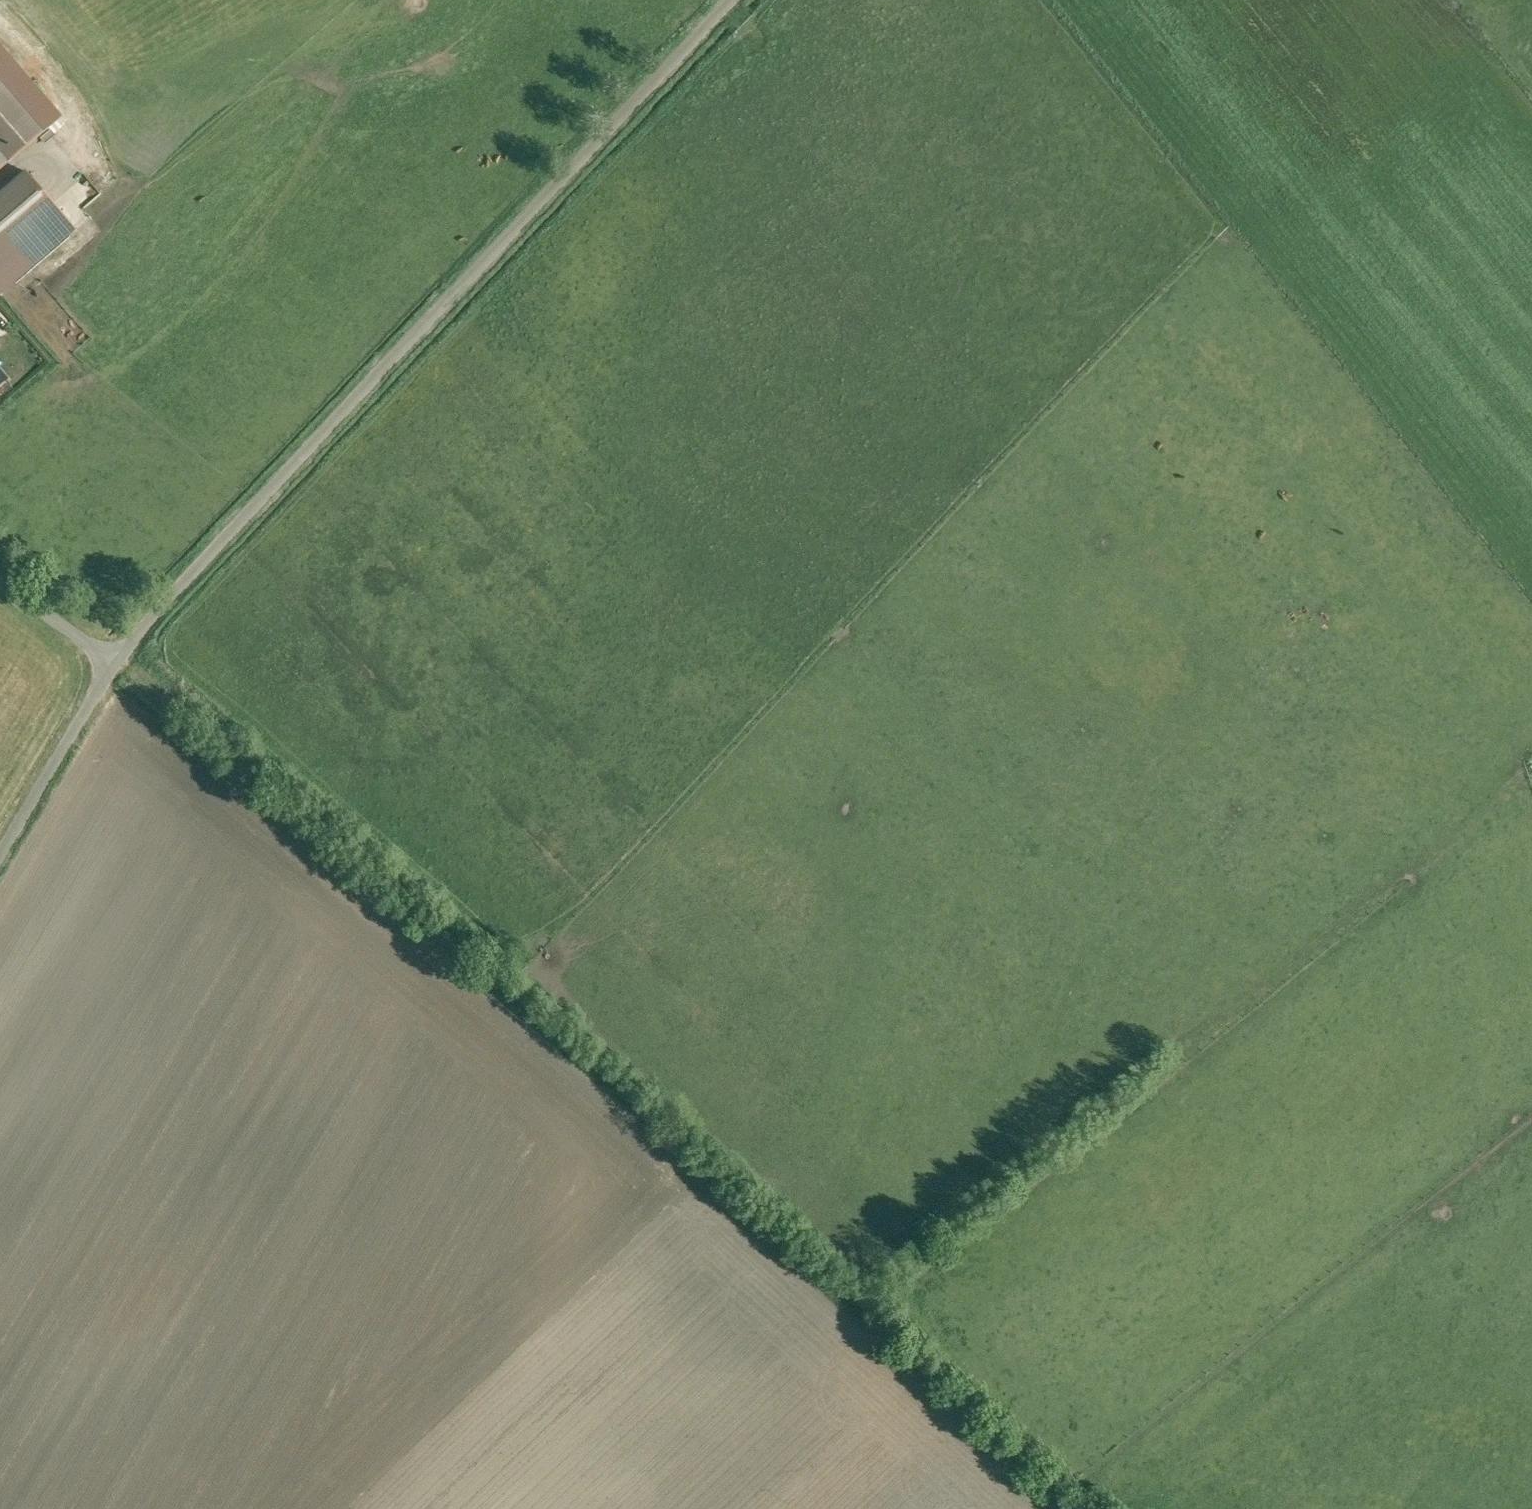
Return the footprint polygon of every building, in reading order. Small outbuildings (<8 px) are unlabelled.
[(16,166),(0,146),(0,180),(16,166)] [(61,212),(27,173),(0,197),(0,265),(61,212)]
